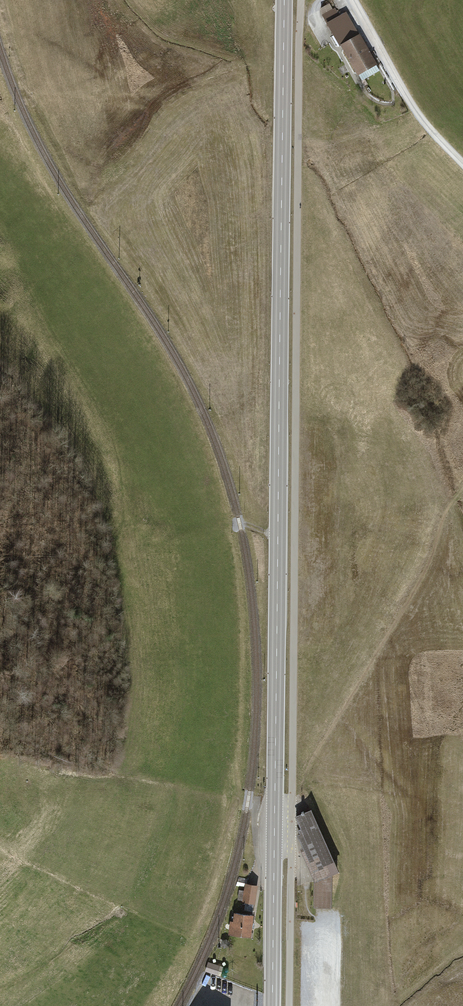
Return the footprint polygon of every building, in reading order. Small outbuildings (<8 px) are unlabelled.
[(346,14),(327,25),(356,76),(375,65),(346,14)] [(329,874),(337,871),(310,810),(304,813),(303,811),(301,812),(302,814),(296,816),(303,833),(298,835),(314,870),(325,865),(329,874)] [(325,865),(314,870),(318,880),(329,874),(325,865)] [(329,906),(329,874),(318,880),(315,881),(315,906),(329,906)] [(238,877),(237,886),(246,886),(248,879),(238,877)] [(256,888),(246,886),(246,887),(245,891),(239,890),(238,899),(244,900),(244,901),(245,902),(244,909),(252,911),(256,888)] [(235,916),(233,916),(232,921),(231,921),(230,932),(249,935),(252,915),(236,913),(235,916)] [(214,964),(208,962),(205,970),(211,972),(214,964)]
